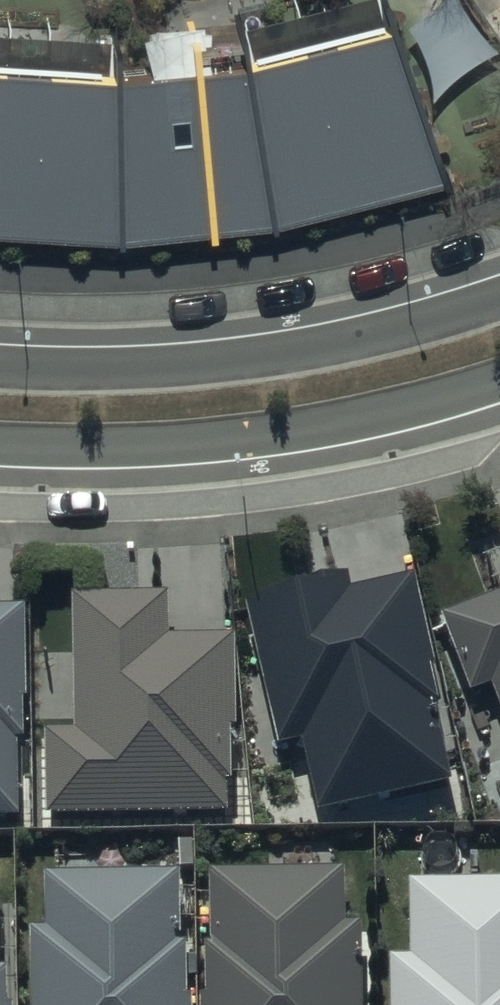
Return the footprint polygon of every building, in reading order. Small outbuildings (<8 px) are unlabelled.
[(0,45),(0,219),(117,227),(271,211),(436,164),(388,0),(245,42),(113,57),(0,45)] [(433,663),(413,575),(351,590),(347,576),(246,600),(279,744),(304,739),(321,813),(452,783),(433,702),(436,701),(427,664),(433,663)] [(48,730),(48,812),(229,812),(229,781),(233,781),(233,725),(236,726),(236,636),(170,636),(170,594),(73,594),(73,730),(48,730)] [(443,617),(472,693),(494,685),(499,700),(499,595),(443,617)] [(18,815),(18,735),(25,735),(24,609),(0,609),(0,815),(18,815)] [(213,869),(213,945),(208,944),(208,993),(203,993),(203,1004),(362,1004),(362,925),(344,926),(344,869),(213,869)] [(45,874),(45,928),(33,928),(33,1004),(192,1004),(192,996),(185,996),(184,943),(180,943),(180,874),(45,874)] [(409,880),(409,956),(391,956),(391,1004),(499,1004),(499,880),(409,880)] [(12,1003),(6,1003),(5,965),(0,965),(0,1004),(12,1004),(12,1003)]
